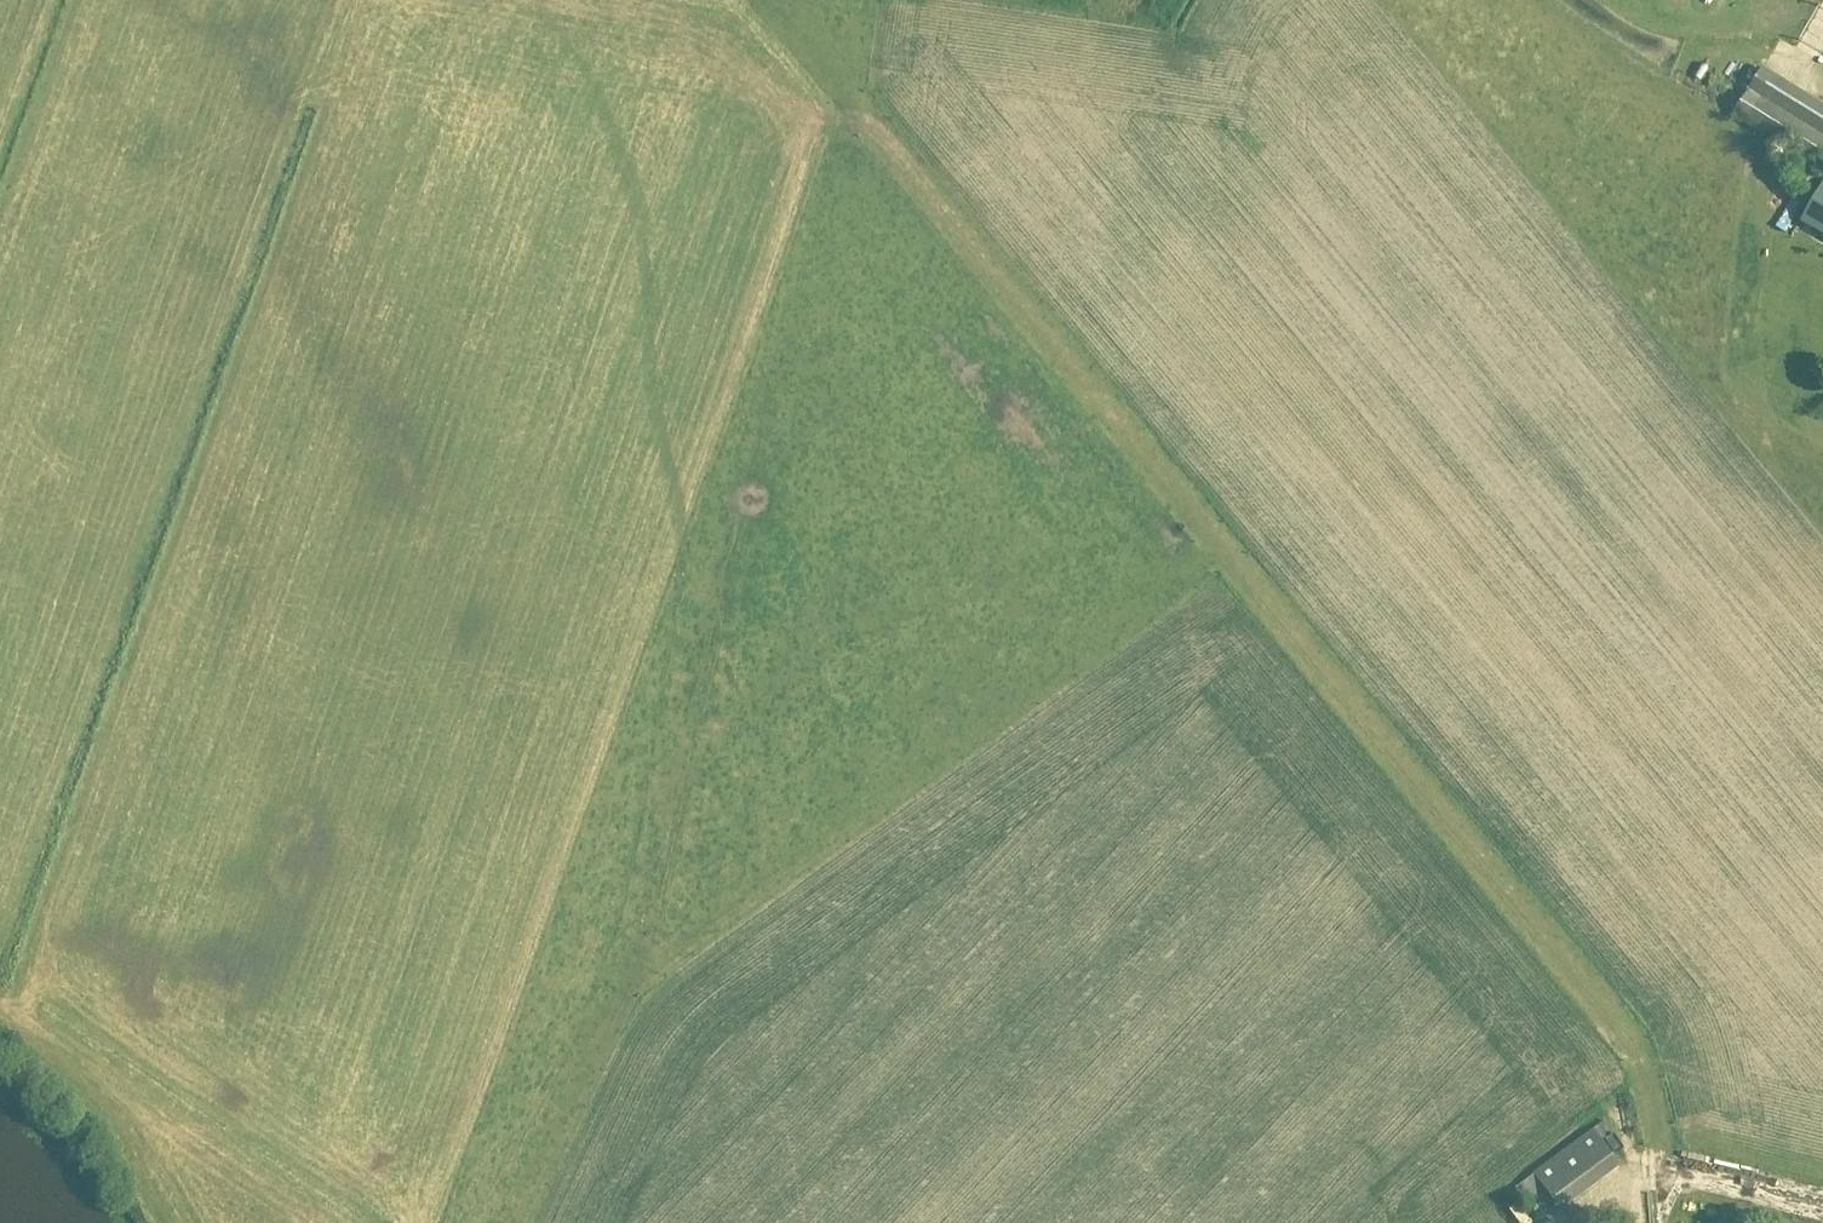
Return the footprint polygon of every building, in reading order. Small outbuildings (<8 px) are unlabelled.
[(1738,101),(1755,76),(1746,70),(1729,95),(1738,101)] [(1746,104),(1822,153),(1822,105),(1768,70),(1746,104)] [(1799,224),(1822,238),(1822,184),(1799,224)] [(1559,1211),(1618,1168),(1595,1131),(1536,1174),(1559,1211)] [(1525,1206),(1515,1210),(1520,1222),(1532,1222),(1525,1206)]
